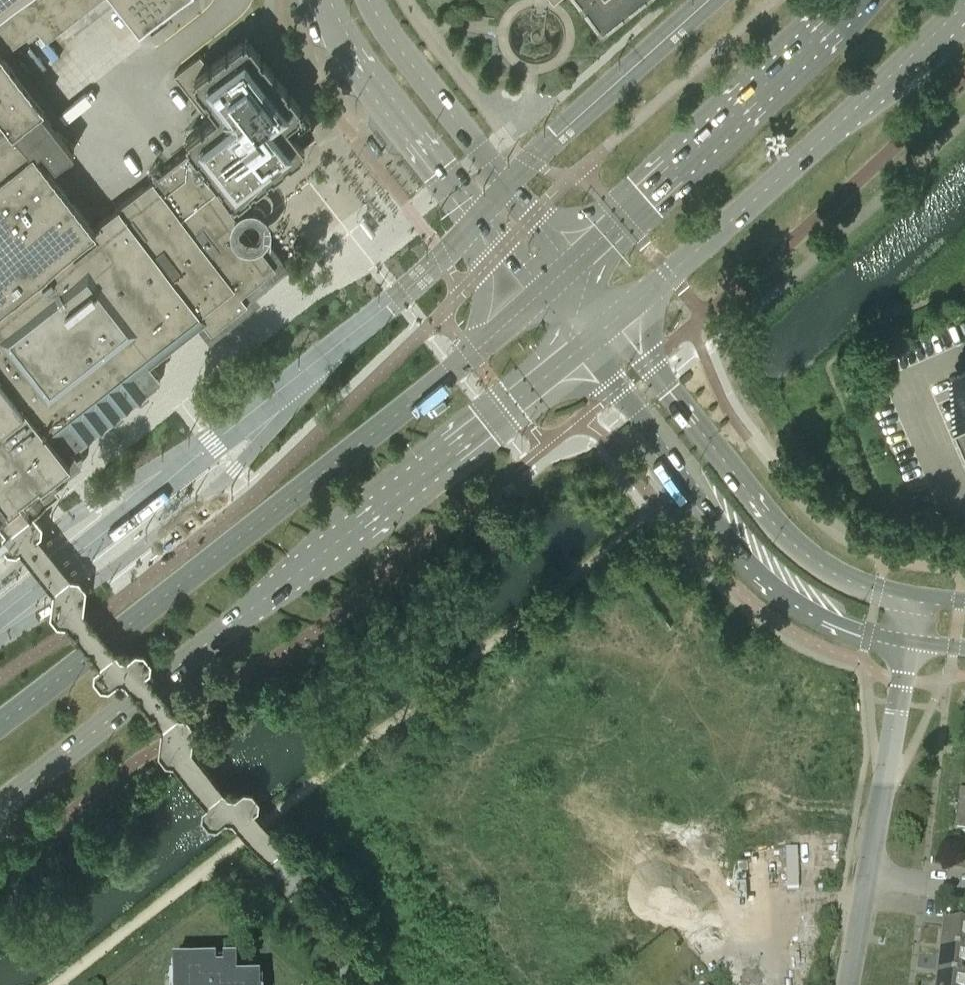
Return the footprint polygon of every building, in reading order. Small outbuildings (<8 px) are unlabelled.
[(7,508),(20,498),(23,496),(21,494),(25,491),(33,484),(34,482),(37,480),(39,482),(68,458),(82,433),(131,395),(132,389),(137,385),(134,381),(154,366),(150,360),(179,337),(204,318),(211,328),(285,270),(262,240),(263,239),(264,238),(265,236),(266,235),(266,234),(267,233),(267,231),(268,230),(268,228),(268,227),(268,225),(268,224),(268,222),(267,221),(267,220),(266,218),(265,217),(264,216),(263,215),(262,214),(261,213),(260,212),(259,211),(257,211),(256,210),(255,210),(253,209),(252,209),(250,209),(249,210),(247,210),(246,210),(244,211),(243,211),(242,212),(241,213),(235,200),(237,198),(239,199),(251,189),(250,188),(255,185),(256,186),(268,176),(267,175),(272,171),(273,173),(285,163),(284,161),(289,158),(290,159),(302,150),(301,148),(305,146),(302,142),(316,131),(313,128),(306,119),(311,115),(304,106),(302,108),(299,103),(300,102),(290,89),(289,91),(286,86),(287,85),(277,73),(276,74),(272,69),(274,68),(264,56),(262,57),(259,52),(260,51),(251,39),(249,40),(247,36),(243,39),(242,38),(229,48),(231,49),(226,52),(225,51),(212,61),(214,62),(209,66),(208,64),(206,62),(200,54),(175,74),(210,120),(186,139),(193,147),(99,221),(101,224),(95,229),(73,200),(55,177),(23,136),(30,130),(44,148),(62,134),(61,131),(59,129),(45,112),(40,106),(16,75),(18,74),(5,56),(2,53),(5,50),(37,25),(36,23),(18,0),(19,0),(0,0),(0,513),(7,508)] [(119,3),(139,28),(145,23),(152,32),(169,19),(162,11),(171,4),(175,0),(117,0),(119,3)] [(949,375),(964,411),(964,368),(949,375)] [(958,791),(954,830),(964,832),(964,791),(958,791)] [(940,952),(964,955),(964,928),(943,926),(940,952)] [(940,952),(937,978),(964,981),(964,955),(940,952)] [(236,973),(223,973),(223,982),(216,982),(215,973),(173,974),(173,977),(176,977),(176,984),(237,984),(236,973)]
